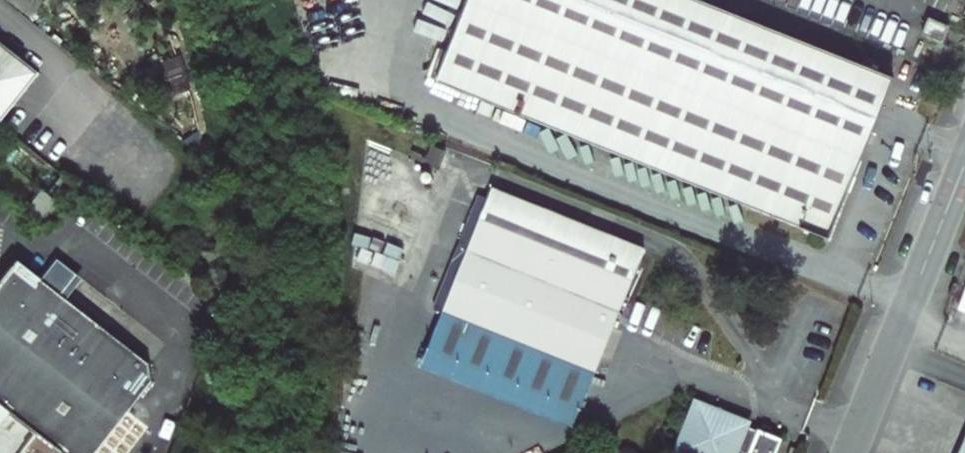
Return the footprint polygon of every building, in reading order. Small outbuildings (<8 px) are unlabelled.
[(32,18),(43,1),(41,0),(5,0),(32,18)] [(693,0),(471,0),(438,84),(831,241),(895,81),(693,0)] [(943,44),(950,27),(938,22),(931,19),(924,36),(943,44)] [(40,74),(0,43),(0,124),(40,74)] [(46,161),(35,152),(29,159),(40,169),(46,161)] [(443,314),(494,188),(484,185),(434,310),(443,314)] [(646,250),(494,188),(443,314),(564,362),(589,301),(620,313),(646,250)] [(45,197),(31,212),(43,223),(57,208),(45,197)] [(28,257),(47,272),(49,269),(30,254),(28,257)] [(28,257),(12,276),(32,291),(47,272),(28,257)] [(122,379),(121,360),(32,291),(12,276),(0,266),(0,279),(122,379)] [(75,438),(122,379),(0,279),(0,377),(75,438)] [(573,430),(620,313),(589,301),(564,362),(443,314),(421,370),(573,430)] [(0,377),(0,407),(56,451),(58,452),(64,452),(75,438),(0,377)] [(781,441),(758,432),(757,436),(749,432),(747,422),(702,404),(694,406),(676,450),(677,452),(740,452),(741,452),(744,452),(776,452),(781,441)] [(0,407),(0,452),(54,452),(56,451),(0,407)]
